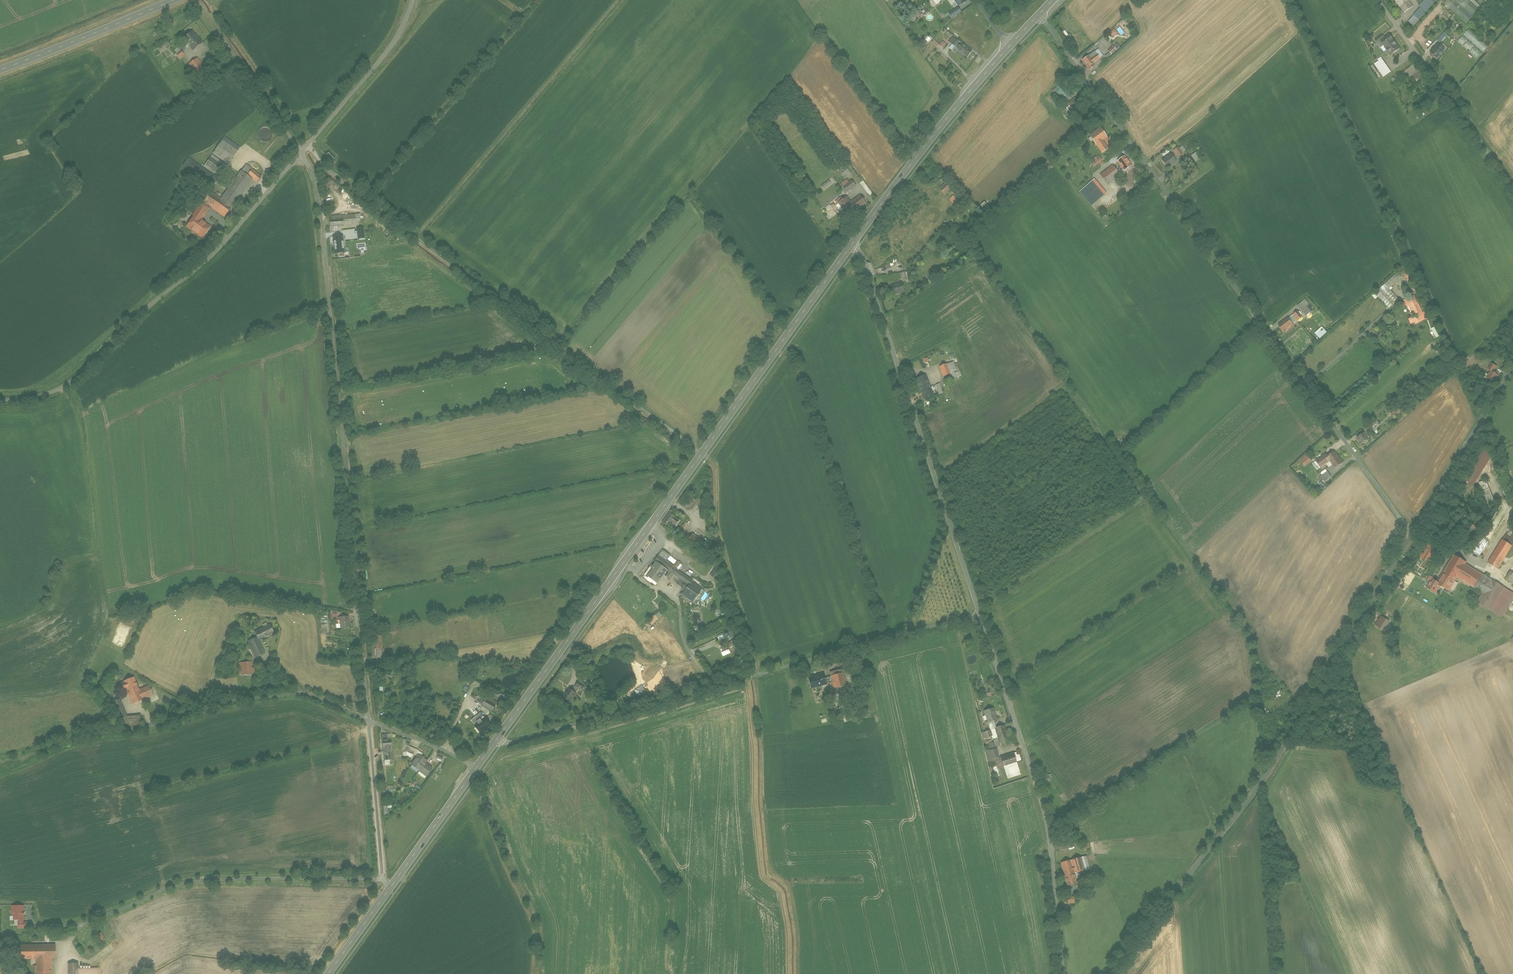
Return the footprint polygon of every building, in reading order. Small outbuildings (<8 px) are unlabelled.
[(1409,0),(1395,0),(1399,7),(1400,7),(1404,13),(1412,8),(1408,1),(1409,0)] [(1436,0),(1425,0),(1419,7),(1420,8),(1425,12),(1436,0)] [(1470,0),(1442,0),(1464,20),(1477,6),(1470,0)] [(952,18),(962,12),(958,7),(949,13),(952,18)] [(1425,12),(1420,8),(1408,20),(1414,25),(1425,12)] [(1126,33),(1119,24),(1115,27),(1122,36),(1126,33)] [(1118,33),(1114,29),(1110,33),(1113,37),(1118,33)] [(1470,29),(1464,35),(1484,53),(1489,46),(1470,29)] [(202,42),(192,31),(183,40),(193,50),(202,42)] [(1447,34),(1444,32),(1437,39),(1440,42),(1447,34)] [(1400,48),(1389,33),(1384,37),(1382,34),(1374,40),(1381,49),(1382,48),(1384,51),(1385,50),(1390,56),(1400,48)] [(953,36),(950,42),(953,44),(950,48),(953,50),(960,40),(953,36)] [(1464,36),(1459,41),(1473,56),(1477,52),(1473,48),(1471,49),(1469,47),(1472,44),(1464,36)] [(162,45),(166,50),(171,46),(167,41),(162,45)] [(940,45),(938,43),(936,45),(942,51),(948,44),(944,41),(940,45)] [(1446,49),(1438,41),(1428,51),(1437,59),(1446,49)] [(968,57),(972,51),(961,44),(957,50),(968,57)] [(1115,47),(1113,46),(1109,51),(1114,55),(1121,46),(1118,44),(1115,47)] [(180,48),(175,50),(181,59),(185,56),(180,48)] [(1083,60),(1083,61),(1090,70),(1094,67),(1093,65),(1101,58),(1097,54),(1092,59),(1089,56),(1083,60)] [(205,68),(197,57),(187,65),(195,76),(205,68)] [(1382,58),(1374,64),(1383,76),(1391,71),(1382,58)] [(1373,65),(1370,67),(1376,77),(1380,75),(1373,65)] [(1065,103),(1072,96),(1062,84),(1054,91),(1065,103)] [(1429,106),(1416,114),(1419,118),(1432,110),(1429,106)] [(1106,138),(1101,131),(1090,139),(1101,155),(1108,150),(1102,142),(1106,138)] [(188,158),(181,167),(211,187),(217,178),(219,179),(240,148),(224,137),(203,168),(188,158)] [(1184,151),(1182,148),(1179,150),(1178,149),(1173,152),(1177,157),(1182,154),(1181,153),(1184,151)] [(324,158),(331,163),(336,158),(329,152),(324,158)] [(1195,153),(1191,157),(1195,163),(1200,159),(1195,153)] [(1176,161),(1171,154),(1161,161),(1166,168),(1176,161)] [(1103,161),(1100,158),(1098,160),(1096,157),(1092,160),(1094,162),(1091,164),(1093,168),(1099,163),(1100,165),(1103,163),(1102,161),(1103,161)] [(1130,167),(1123,158),(1116,163),(1124,172),(1130,167)] [(200,204),(185,226),(202,238),(210,226),(201,220),(209,210),(206,208),(208,206),(225,218),(252,179),(257,182),(261,175),(245,164),(221,199),(211,191),(202,204),(200,204)] [(1121,175),(1113,165),(1100,175),(1109,185),(1121,175)] [(848,167),(844,170),(846,171),(843,173),(847,178),(853,174),(848,167)] [(853,179),(844,186),(849,192),(858,186),(853,179)] [(830,180),(823,185),(825,189),(832,183),(830,180)] [(1105,195),(1093,180),(1081,191),(1093,205),(1105,195)] [(946,182),(940,189),(947,194),(953,187),(946,182)] [(958,193),(950,200),(959,209),(967,202),(958,193)] [(862,194),(852,201),(848,195),(839,202),(846,210),(849,208),(853,213),(867,201),(862,194)] [(359,214),(328,216),(329,226),(344,225),(344,221),(360,220),(359,214)] [(343,236),(332,238),(334,253),(344,252),(343,236)] [(902,280),(908,278),(906,271),(899,273),(902,280)] [(1385,284),(1389,288),(1400,279),(1396,274),(1385,284)] [(901,283),(892,286),(895,295),(904,292),(901,283)] [(1385,284),(1376,293),(1389,308),(1399,299),(1389,288),(1385,284)] [(1408,306),(1413,316),(1422,312),(1413,295),(1404,300),(1407,306),(1408,306)] [(1305,299),(1297,306),(1306,316),(1313,310),(1305,299)] [(1297,311),(1276,326),(1282,334),(1293,326),(1292,324),(1302,317),(1297,311)] [(1408,319),(1412,326),(1427,319),(1423,312),(1422,312),(1413,316),(1408,319)] [(1322,328),(1315,334),(1319,339),(1326,333),(1322,328)] [(955,361),(941,366),(945,376),(952,374),(954,380),(963,376),(958,363),(956,364),(955,361)] [(1497,366),(1491,363),(1488,369),(1490,371),(1493,372),(1497,366)] [(1493,372),(1490,371),(1486,378),(1494,383),(1498,375),(1493,372)] [(928,375),(919,378),(925,399),(935,396),(928,375)] [(1364,432),(1357,438),(1361,444),(1369,439),(1364,432)] [(1492,454),(1483,448),(1464,479),(1473,485),(1492,454)] [(1328,456),(1326,453),(1314,461),(1321,470),(1327,466),(1328,468),(1332,465),(1335,468),(1343,462),(1335,451),(1328,456)] [(1311,463),(1306,456),(1299,461),(1304,468),(1311,463)] [(1326,482),(1333,476),(1329,471),(1322,476),(1326,482)] [(1486,480),(1479,483),(1488,504),(1494,502),(1486,480)] [(698,501),(695,498),(688,506),(691,509),(698,501)] [(681,520),(670,513),(664,522),(675,530),(681,520)] [(1484,527),(1474,523),(1471,528),(1481,533),(1484,527)] [(689,541),(693,536),(682,528),(679,533),(689,541)] [(704,540),(694,534),(693,536),(689,541),(699,547),(704,540)] [(1503,541),(1511,546),(1512,543),(1512,538),(1507,534),(1503,541)] [(1503,541),(1500,539),(1486,562),(1498,569),(1511,546),(1503,541)] [(1436,549),(1430,546),(1422,559),(1428,563),(1436,549)] [(663,550),(659,555),(667,560),(671,555),(663,550)] [(691,584),(693,582),(674,568),(676,566),(667,560),(659,555),(655,561),(657,563),(654,566),(652,565),(643,577),(647,579),(649,576),(659,584),(669,570),(675,575),(672,580),(681,586),(684,581),(686,583),(683,587),(686,590),(683,594),(694,603),(702,591),(691,584)] [(1455,577),(1473,587),(1481,573),(1452,556),(1436,584),(1440,586),(1447,590),(1455,577)] [(717,567),(711,573),(717,578),(723,572),(717,567)] [(1512,573),(1510,571),(1505,580),(1512,585),(1512,571),(1512,573)] [(1473,587),(1482,592),(1490,578),(1481,573),(1473,587)] [(1512,598),(1512,592),(1490,578),(1482,592),(1477,601),(1502,616),(1512,598)] [(1435,595),(1440,586),(1436,584),(1430,580),(1424,589),(1435,595)] [(647,621),(651,624),(657,618),(654,615),(647,621)] [(349,627),(348,616),(338,616),(339,628),(349,627)] [(259,636),(261,640),(276,633),(272,624),(257,631),(259,636)] [(729,633),(719,637),(721,644),(732,640),(729,633)] [(249,640),(257,657),(267,652),(261,640),(259,636),(249,640)] [(254,661),(240,662),(241,675),(255,674),(254,661)] [(846,687),(842,673),(830,677),(834,690),(846,687)] [(822,674),(808,678),(812,689),(826,685),(822,674)] [(125,681),(134,704),(155,695),(150,685),(142,689),(137,676),(125,681)] [(578,679),(574,686),(581,690),(585,684),(578,679)] [(643,686),(636,690),(640,696),(647,691),(643,686)] [(561,697),(570,702),(576,693),(567,688),(561,697)] [(486,695),(481,704),(492,710),(497,702),(486,695)] [(129,716),(122,699),(113,702),(123,727),(144,724),(143,714),(129,716)] [(153,718),(163,714),(158,703),(149,707),(153,718)] [(999,719),(995,708),(986,711),(989,722),(995,721),(999,719)] [(493,726),(481,712),(472,719),(484,733),(493,726)] [(1007,725),(997,728),(1000,737),(1002,746),(1012,743),(1007,725)] [(994,739),(1000,737),(997,728),(991,730),(993,736),(994,739)] [(993,736),(991,730),(982,732),(984,739),(993,736)] [(384,760),(393,759),(391,733),(382,734),(384,760)] [(999,749),(987,751),(989,760),(1001,757),(999,749)] [(1016,754),(1002,758),(1005,766),(1018,763),(1018,761),(1016,754)] [(410,767),(426,778),(433,769),(426,764),(427,762),(418,756),(410,767)] [(1018,763),(1005,766),(1008,778),(1021,775),(1018,763)] [(1047,774),(1041,776),(1044,783),(1049,781),(1048,776),(1047,774)] [(1073,839),(1058,842),(1060,850),(1075,847),(1073,839)] [(1088,856),(1063,862),(1068,886),(1079,884),(1077,873),(1091,869),(1088,856)] [(25,906),(12,906),(12,916),(15,916),(15,922),(19,922),(19,930),(29,930),(29,921),(25,921),(25,906)] [(106,940),(101,933),(97,935),(102,942),(106,940)] [(21,947),(22,961),(36,960),(37,973),(52,973),(51,960),(56,960),(56,946),(21,947)] [(67,964),(68,973),(98,973),(98,969),(80,970),(79,964),(67,964)]
